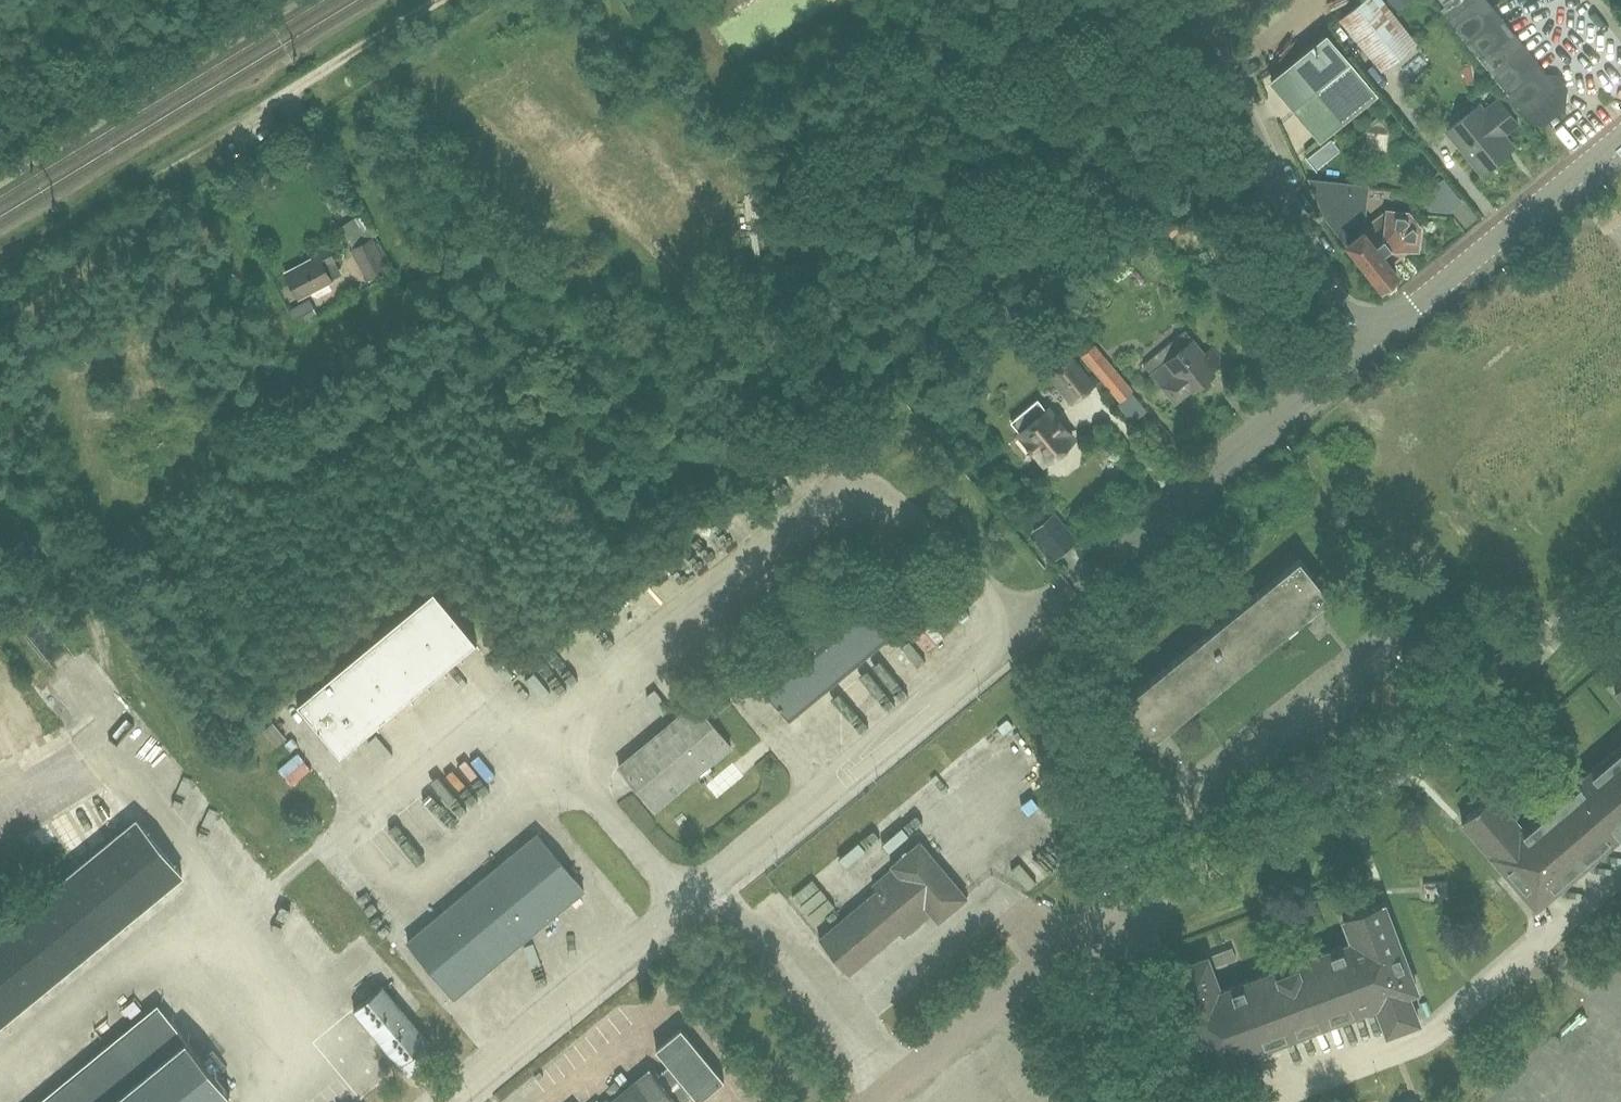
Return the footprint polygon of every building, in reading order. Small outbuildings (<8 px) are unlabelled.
[(1382,70),(1417,41),(1384,0),(1361,0),(1339,17),(1382,70)] [(1444,4),(1440,8),(1529,118),(1543,120),(1562,104),(1564,87),(1556,76),(1545,75),(1484,0),(1441,0),(1444,4)] [(1272,78),(1271,78),(1317,135),(1371,91),(1371,90),(1326,34),(1326,35),(1325,34),(1271,78),(1272,78)] [(1504,133),(1518,121),(1499,97),(1484,109),(1479,102),(1447,129),(1481,171),(1514,145),(1504,133)] [(1433,185),(1430,208),(1449,210),(1462,199),(1443,176),(1433,185)] [(1381,283),(1396,271),(1386,258),(1401,246),(1416,248),(1416,249),(1417,249),(1417,248),(1418,248),(1418,247),(1417,247),(1420,229),(1421,228),(1419,226),(1409,213),(1408,212),(1406,211),(1406,212),(1389,209),(1387,209),(1387,211),(1386,218),(1367,233),(1365,230),(1366,230),(1365,229),(1364,228),(1363,229),(1362,228),(1366,186),(1311,181),(1328,218),(1347,240),(1348,241),(1347,242),(1348,243),(1349,242),(1359,255),(1358,256),(1359,257),(1360,256),(1370,269),(1369,270),(1370,271),(1371,270),(1381,283)] [(390,266),(373,235),(350,248),(367,278),(390,266)] [(286,271),(299,296),(333,278),(333,277),(341,273),(327,245),(312,253),(314,256),(286,271)] [(310,298),(289,310),(299,326),(320,314),(310,298)] [(1212,344),(1204,351),(1193,337),(1193,338),(1186,329),(1144,363),(1151,372),(1175,401),(1191,388),(1192,389),(1215,370),(1212,367),(1223,358),(1212,344)] [(1071,355),(1048,374),(1072,402),(1095,383),(1071,355)] [(1132,389),(1107,358),(1093,369),(1119,400),(1132,389)] [(1011,420),(1020,431),(1019,432),(1044,461),(1073,437),(1048,408),(1047,409),(1037,397),(1011,420)] [(1108,712),(1139,749),(1330,594),(1300,557),(1108,712)] [(744,661),(743,661),(789,718),(790,717),(790,716),(897,627),(898,628),(899,627),(852,571),(852,572),(744,661)] [(340,753),(477,640),(434,588),(297,702),(340,753)] [(732,703),(715,684),(699,698),(715,717),(732,703)] [(619,764),(655,807),(731,743),(695,700),(619,764)] [(296,746),(290,739),(283,745),(289,752),(296,746)] [(1535,905),(1620,833),(1620,834),(1620,743),(1522,827),(1492,792),(1461,818),(1535,905)] [(182,873),(136,818),(0,930),(0,1023),(182,873)] [(407,939),(455,995),(456,994),(455,993),(582,888),(582,889),(584,887),(537,831),(407,939)] [(818,937),(848,973),(899,930),(903,935),(931,912),(938,920),(967,895),(920,839),(891,864),(893,866),(872,883),(876,889),(818,937)] [(1448,896),(1448,880),(1423,881),(1424,897),(1448,896)] [(1207,954),(1171,968),(1184,1002),(1179,1004),(1206,1076),(1247,1061),(1244,1053),(1252,1050),(1267,1044),(1285,1037),(1300,1032),(1319,1025),(1334,1019),(1353,1012),(1367,1007),(1376,1004),(1388,1035),(1419,1024),(1407,991),(1417,988),(1383,899),(1342,914),(1352,939),(1344,943),(1329,948),(1310,955),(1295,961),(1277,968),(1262,973),(1243,980),(1229,985),(1220,989),(1207,954)] [(429,1039),(383,983),(353,1009),(399,1064),(429,1039)] [(158,1004),(38,1101),(218,1101),(230,1092),(158,1004)] [(693,1092),(699,1100),(724,1078),(681,1027),(655,1048),(670,1065),(657,1076),(650,1067),(609,1101),(681,1101),(693,1092)]
